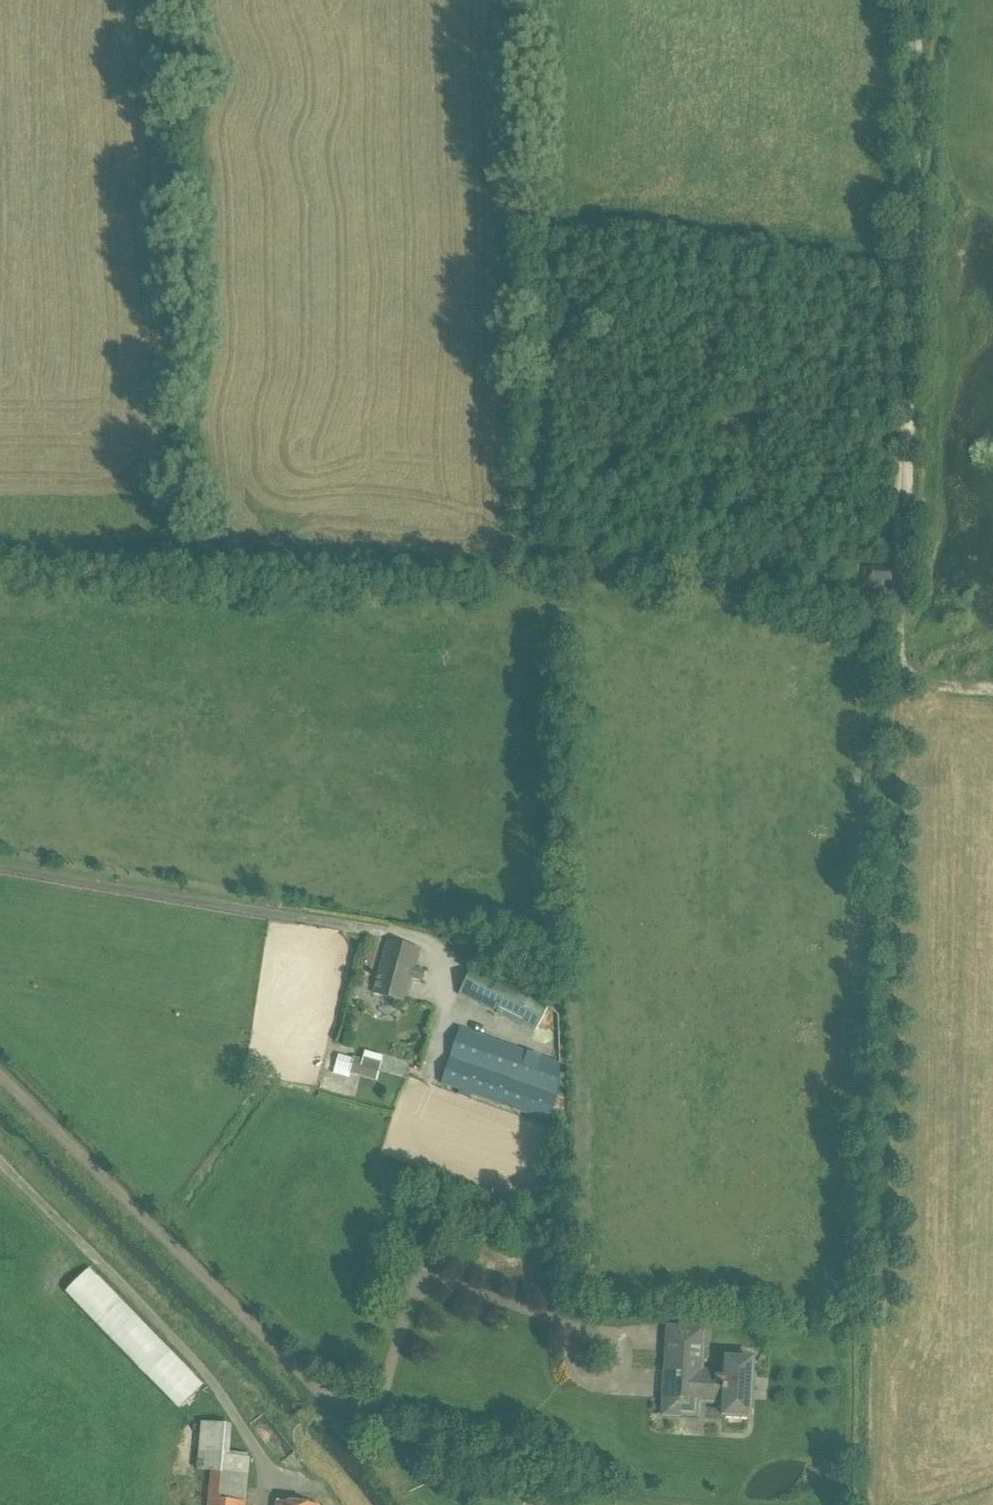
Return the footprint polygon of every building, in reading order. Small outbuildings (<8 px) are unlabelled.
[(892,583),(893,568),(864,567),(862,587),(884,587),(885,582),(892,583)] [(420,980),(422,971),(414,969),(419,949),(389,941),(375,994),(405,1002),(412,978),(420,980)] [(550,1004),(475,966),(459,996),(533,1033),(550,1004)] [(557,1096),(561,1063),(461,1028),(442,1084),(549,1122),(557,1096)] [(350,1076),(338,1074),(344,1043),(325,1039),(315,1085),(347,1092),(350,1076)] [(383,1065),(355,1057),(350,1075),(378,1082),(383,1065)] [(201,1387),(89,1272),(68,1292),(180,1407),(201,1387)] [(705,1330),(670,1328),(667,1371),(678,1371),(678,1379),(684,1380),(683,1399),(726,1401),(725,1415),(750,1417),(751,1400),(746,1400),(747,1377),(753,1377),(754,1360),(729,1359),(728,1374),(702,1372),(705,1330)] [(250,1459),(227,1456),(230,1425),(203,1422),(198,1470),(212,1471),(209,1504),(245,1504),(250,1459)]
